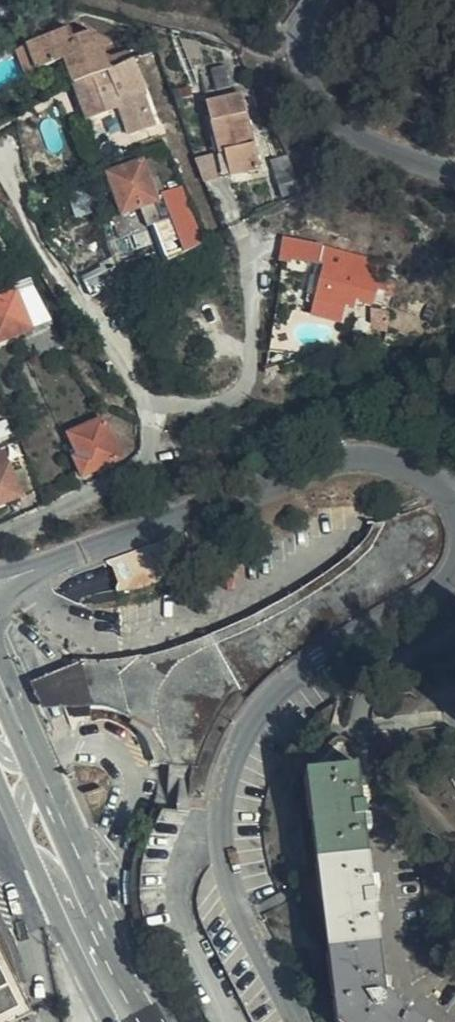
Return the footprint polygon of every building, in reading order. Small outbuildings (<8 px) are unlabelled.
[(101,77),(112,72),(105,57),(110,42),(85,33),(75,39),(69,29),(16,55),(27,82),(67,67),(76,86),(101,77)] [(75,39),(85,33),(74,30),(69,29),(75,39)] [(149,84),(163,78),(152,49),(138,57),(149,84)] [(138,74),(134,60),(112,72),(101,77),(76,86),(89,120),(124,106),(116,84),(123,81),(138,74)] [(13,91),(0,73),(0,100),(13,91)] [(132,102),(123,81),(116,84),(124,106),(132,102)] [(238,96),(203,103),(214,156),(221,155),(227,179),(254,172),(238,96)] [(284,173),(290,169),(284,157),(279,162),(284,173)] [(162,204),(147,164),(111,177),(117,197),(111,199),(117,214),(123,211),(125,217),(162,204)] [(281,199),(298,193),(291,173),(274,179),(281,199)] [(1,204),(13,196),(3,180),(0,181),(0,202),(1,204)] [(184,254),(203,244),(189,204),(171,212),(184,254)] [(13,251),(3,237),(0,239),(0,247),(6,256),(13,251)] [(288,238),(285,258),(301,262),(299,275),(315,278),(316,269),(321,246),(288,238)] [(321,246),(316,269),(325,271),(328,248),(321,246)] [(391,279),(381,277),(369,274),(368,280),(361,278),(361,273),(354,272),(358,255),(328,248),(325,271),(317,315),(345,321),(349,306),(351,297),(359,299),(386,305),(391,279)] [(381,277),(384,262),(375,259),(358,255),(354,272),(361,273),(361,278),(368,280),(369,274),(381,277)] [(85,281),(93,300),(123,285),(116,266),(85,281)] [(51,321),(55,318),(39,291),(22,298),(35,330),(52,323),(51,321)] [(35,330),(22,298),(20,294),(0,303),(0,345),(35,330)] [(356,308),(359,299),(351,297),(349,306),(356,308)] [(106,419),(76,432),(85,454),(77,458),(84,477),(125,459),(106,419)] [(85,454),(76,432),(68,436),(77,458),(85,454)] [(8,459),(5,451),(0,454),(0,462),(8,459)] [(8,459),(0,462),(0,511),(11,506),(9,502),(23,496),(22,495),(35,489),(25,467),(13,471),(8,459)] [(387,528),(380,531),(369,552),(337,580),(310,599),(273,622),(246,635),(199,655),(181,663),(175,670),(168,683),(166,696),(168,765),(195,767),(215,717),(225,702),(232,697),(243,693),(247,698),(265,679),(284,664),(301,653),(423,578),(431,571),(440,558),(441,553),(387,528)] [(380,531),(368,537),(358,548),(345,561),(327,575),(303,592),(274,608),(234,628),(204,640),(183,648),(161,656),(143,660),(143,675),(141,689),(137,707),(131,722),(130,724),(137,732),(144,740),(152,756),(155,764),(168,765),(166,696),(168,683),(175,670),(181,663),(199,655),(246,635),(273,622),(310,599),(337,580),(369,552),(380,531)] [(205,567),(193,536),(112,565),(122,591),(151,588),(205,567)] [(143,675),(143,660),(142,660),(113,665),(84,665),(80,667),(93,709),(111,711),(121,714),(131,722),(137,707),(141,689),(143,675)] [(93,709),(80,667),(31,686),(42,712),(73,710),(93,709)] [(357,771),(313,776),(343,1021),(419,1021),(386,998),(357,771)] [(31,1018),(0,956),(0,1021),(23,1021),(31,1018)]
